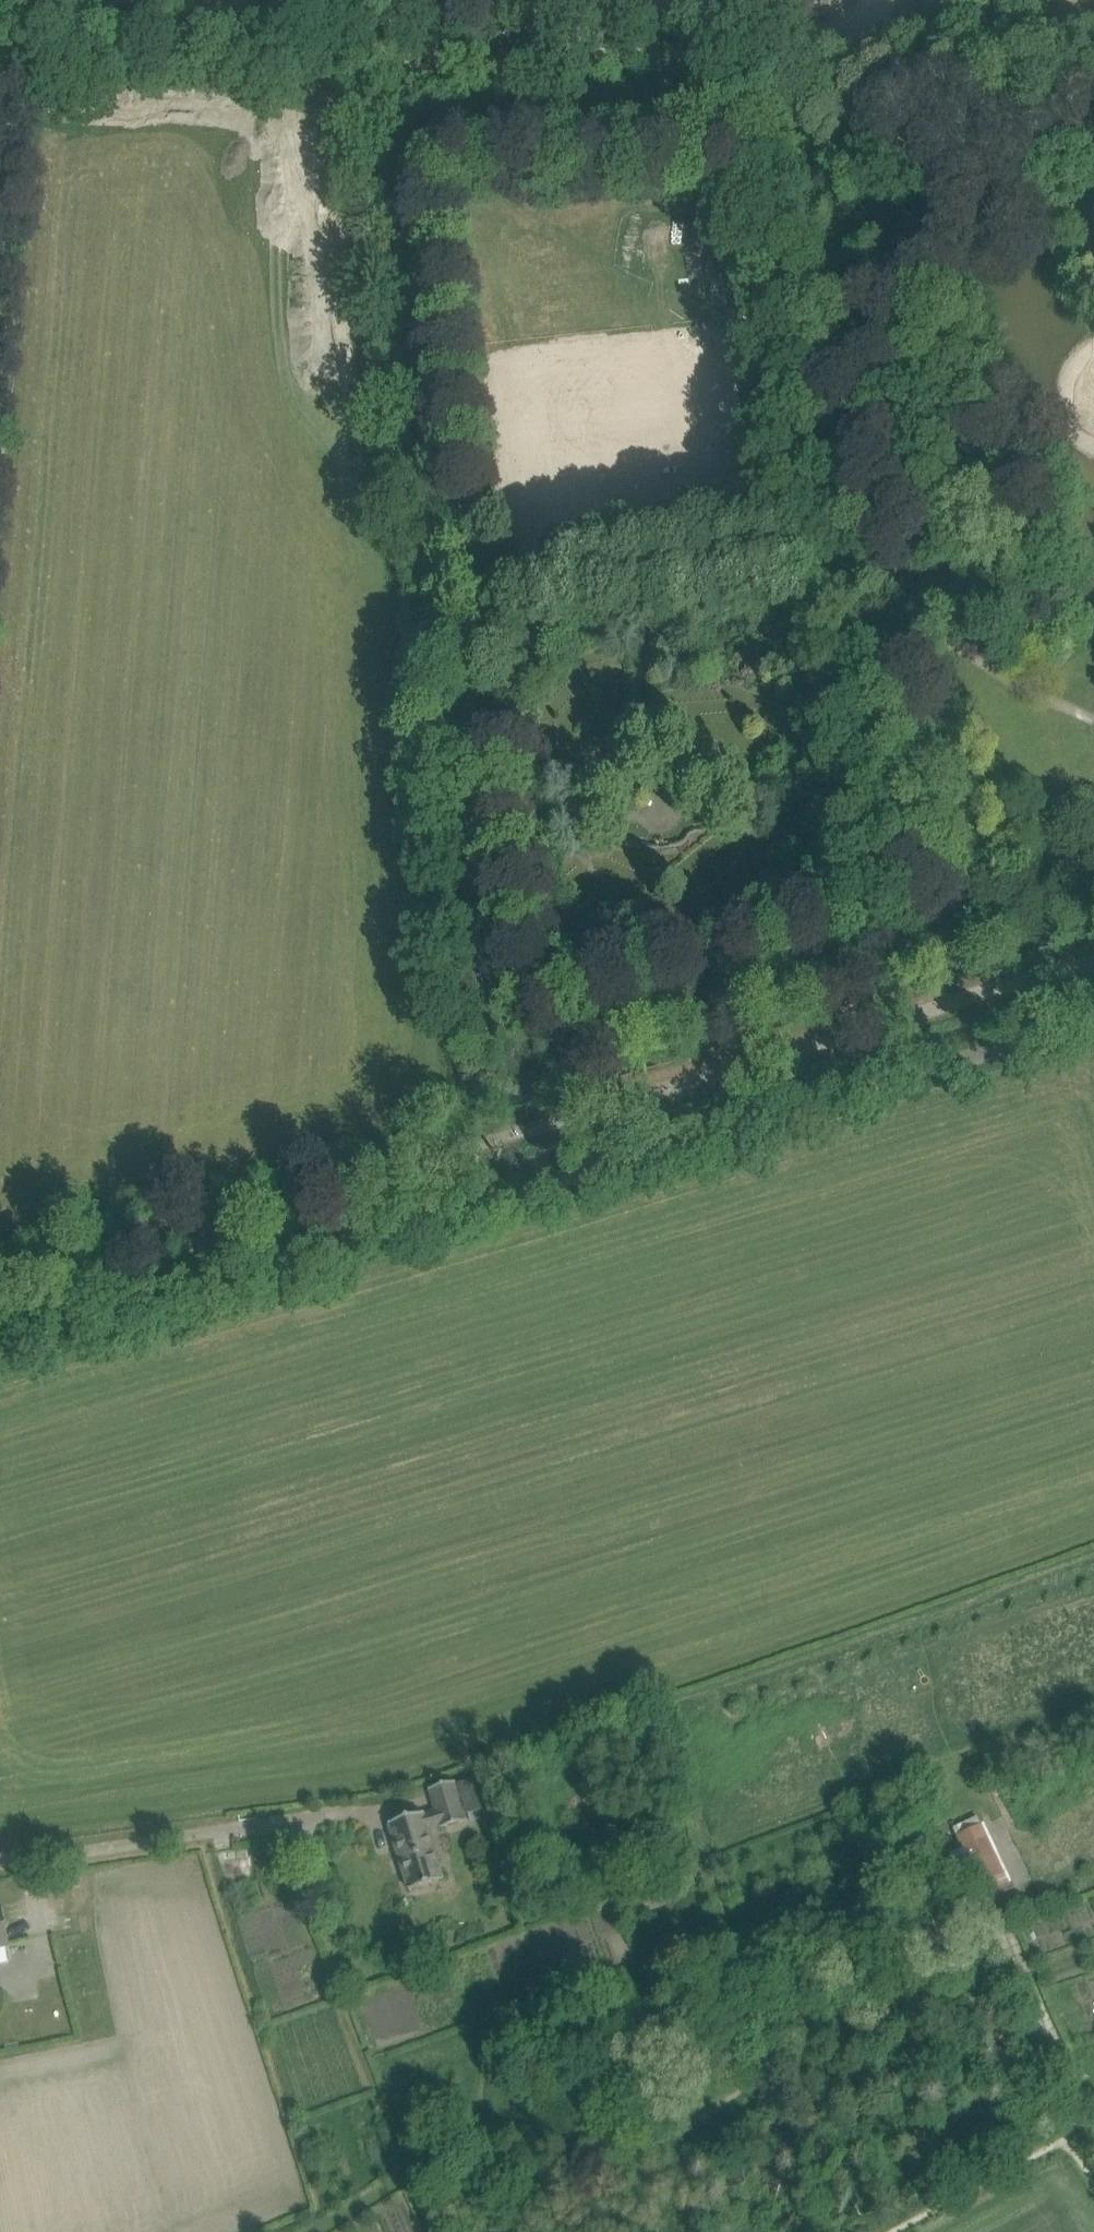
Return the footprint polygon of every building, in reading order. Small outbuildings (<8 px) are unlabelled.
[(430,1789),(431,1794),(436,1811),(424,1815),(423,1813),(390,1823),(410,1890),(443,1880),(428,1830),(442,1826),(442,1828),(467,1821),(455,1782),(430,1789)] [(982,1825),(945,1842),(951,1854),(939,1860),(945,1873),(957,1868),(972,1900),(1009,1882),(982,1825)]
